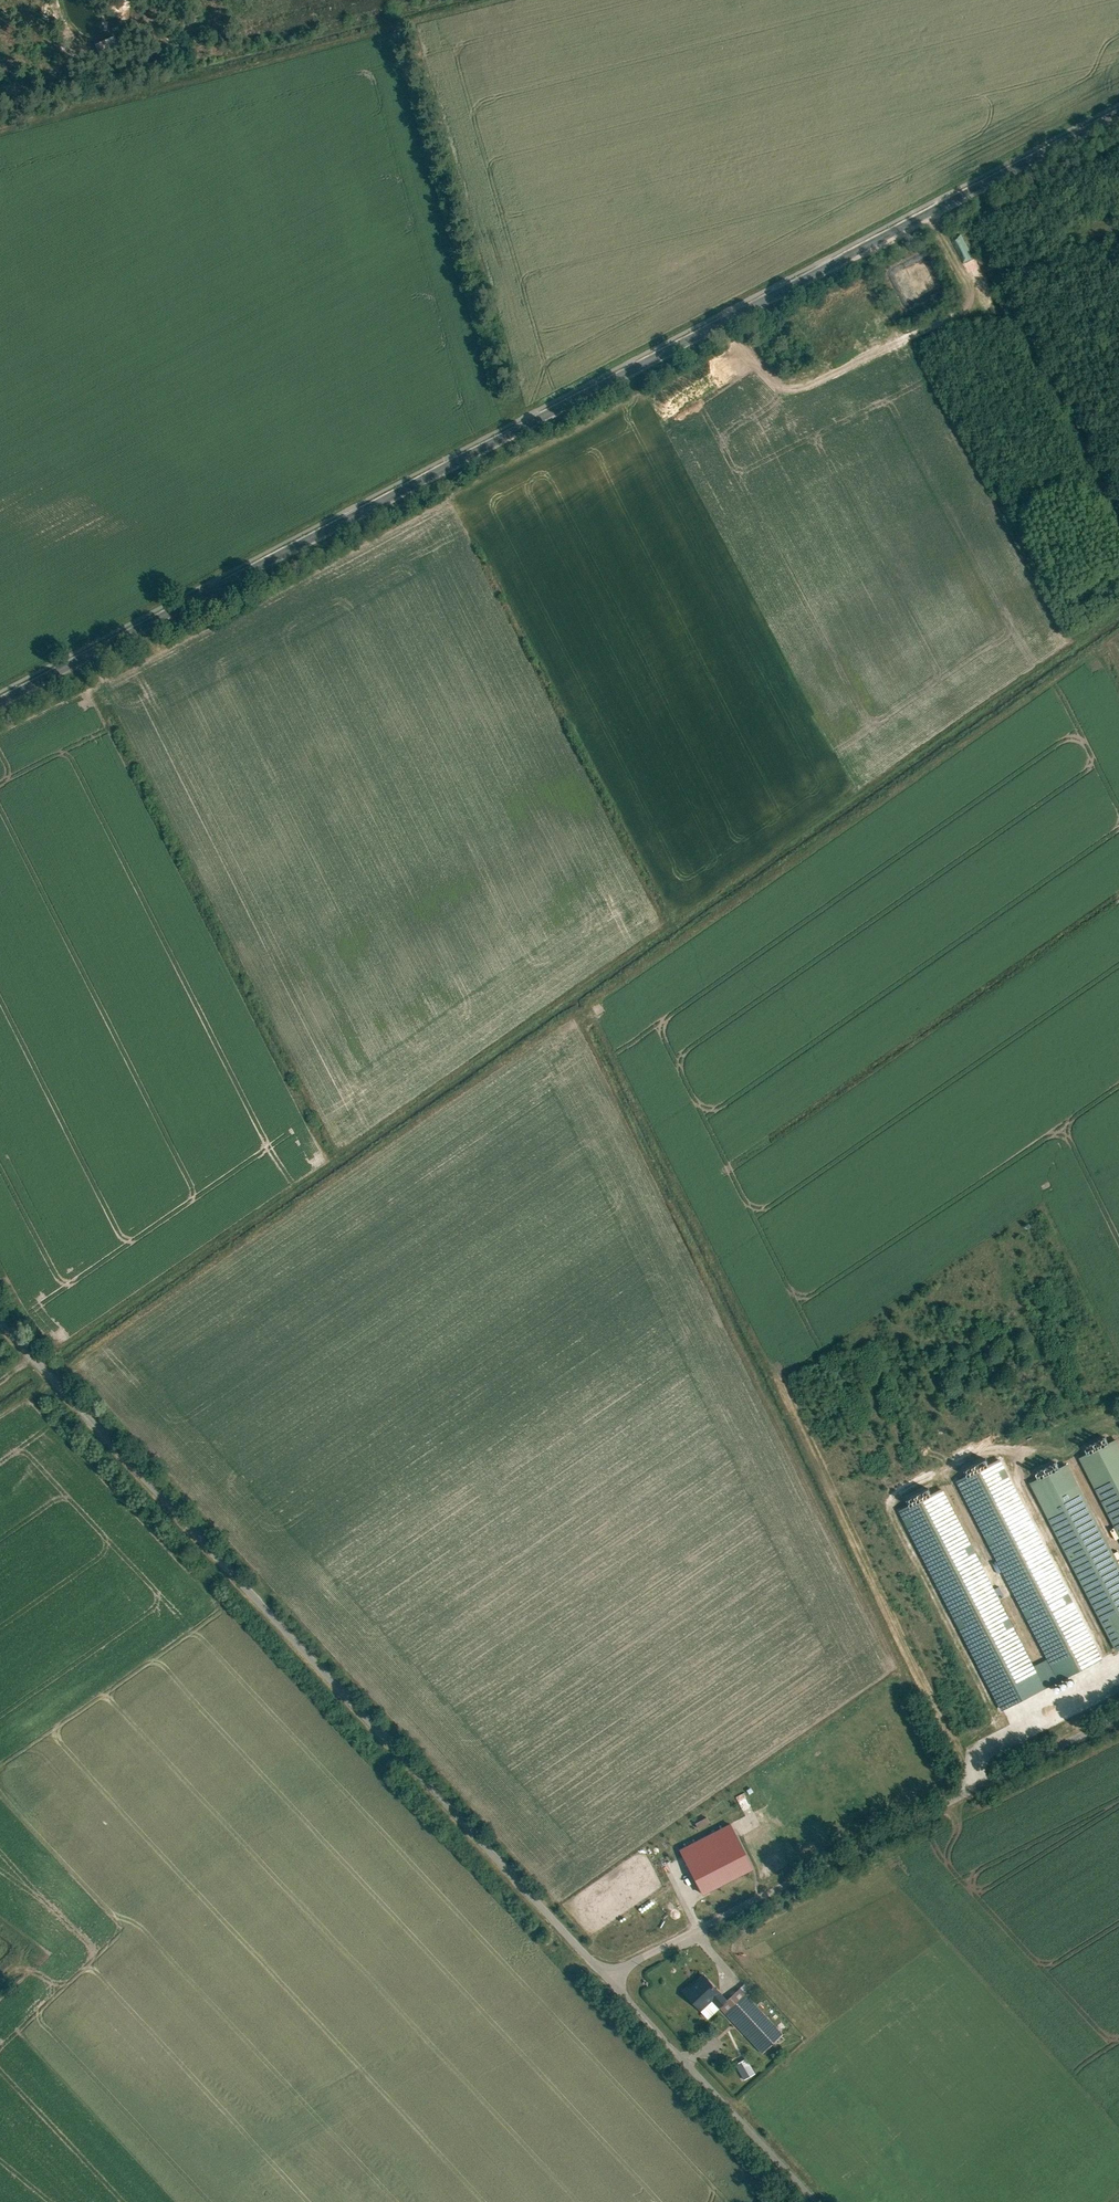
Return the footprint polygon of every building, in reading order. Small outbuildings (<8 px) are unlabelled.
[(975,272),(980,270),(975,256),(966,259),(970,270),(974,269),(975,272)] [(1116,1438),(1077,1457),(1118,1540),(1118,1443),(1116,1438)] [(899,1511),(1000,1709),(1104,1656),(1001,1456),(954,1480),(1046,1660),(1033,1666),(942,1489),(899,1511)] [(1117,1653),(1118,1652),(1118,1565),(1068,1464),(1027,1481),(1117,1653)] [(687,1862),(703,1894),(755,1867),(739,1836),(687,1862)] [(701,1991),(710,1999),(719,1990),(692,1964),(672,1984),(690,2002),(701,1991)] [(717,2010),(752,2046),(773,2026),(770,2023),(777,2015),(761,1999),(756,2003),(740,1987),(717,2010)] [(746,2057),(733,2063),(742,2080),(754,2073),(746,2057)]
